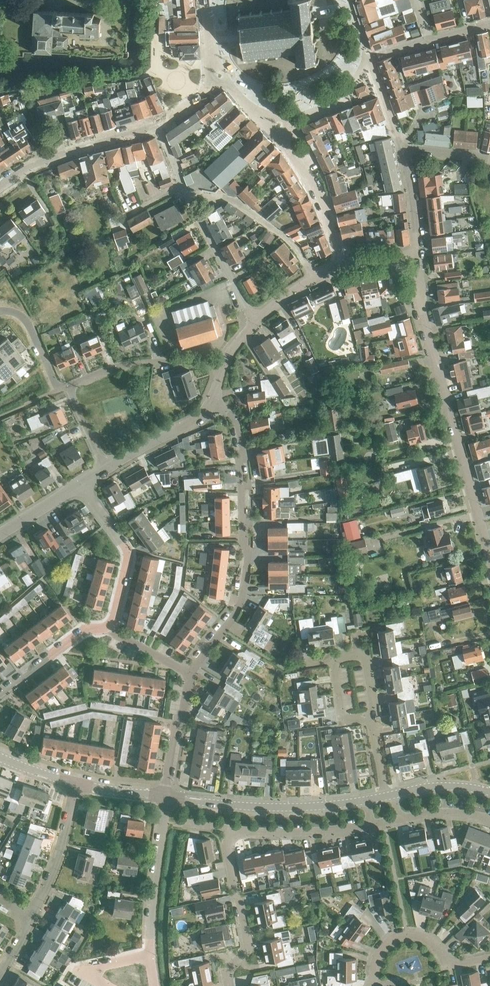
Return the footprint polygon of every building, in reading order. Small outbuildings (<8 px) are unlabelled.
[(197,17),(196,6),(197,5),(196,0),(190,0),(160,3),(161,16),(170,16),(170,19),(197,17)] [(288,1),(290,0),(291,9),(283,10),(283,7),(281,8),(281,10),(273,11),(272,9),(270,9),(271,11),(262,12),(262,10),(260,10),(260,13),(252,14),(251,11),(250,12),(250,14),(241,15),(241,13),(239,13),(239,15),(237,15),(237,18),(239,18),(240,25),(238,25),(238,28),(241,27),(243,46),(240,46),(241,47),(241,48),(243,48),(244,56),(242,56),(242,59),(244,58),(244,61),(246,60),(246,58),(255,57),(255,59),(257,59),(257,57),(266,56),(266,58),(268,58),(268,55),(276,54),(276,57),(278,56),(278,54),(286,53),(287,55),(289,55),(288,53),(297,52),(298,60),(296,60),(296,63),(298,62),(299,65),(301,64),(301,62),(316,60),(316,62),(318,62),(318,60),(320,59),(320,57),(317,58),(316,50),(319,49),(318,47),(316,47),(315,39),(317,39),(320,39),(319,37),(315,37),(312,18),(317,18),(317,16),(312,16),(311,8),(313,8),(313,6),(310,6),(310,0),(288,0),(288,1)] [(364,22),(393,14),(399,11),(412,6),(410,0),(357,0),(364,22)] [(451,11),(448,0),(443,0),(431,3),(434,16),(435,15),(438,29),(456,24),(452,10),(451,11)] [(482,0),(465,0),(468,13),(473,11),(475,19),(487,16),(482,0)] [(87,13),(87,14),(35,10),(33,52),(53,53),(53,49),(68,50),(69,37),(59,36),(59,33),(62,33),(62,29),(81,30),(81,36),(100,37),(101,19),(94,19),(94,13),(87,13)] [(406,14),(409,22),(417,19),(414,11),(406,14)] [(369,36),(394,27),(390,15),(383,18),(365,25),(369,36)] [(199,30),(197,17),(170,19),(170,16),(161,16),(155,17),(155,31),(199,30)] [(394,27),(369,36),(374,50),(406,39),(402,25),(395,28),(394,27)] [(179,45),(200,43),(199,30),(155,31),(155,32),(166,31),(167,45),(171,45),(179,45)] [(482,68),(486,67),(484,55),(489,53),(489,39),(488,31),(477,34),(481,55),(479,56),(482,68)] [(454,44),(459,61),(472,58),(467,40),(454,44)] [(179,45),(171,45),(171,47),(173,48),(171,50),(171,55),(173,56),(180,56),(180,59),(182,58),(192,65),(197,58),(200,57),(200,58),(201,58),(200,43),(179,45)] [(438,56),(437,55),(435,44),(411,50),(414,61),(438,56)] [(446,64),(459,61),(454,44),(441,47),(443,54),(437,55),(438,56),(440,68),(441,67),(441,69),(447,67),(446,64)] [(400,65),(400,68),(409,66),(414,65),(411,51),(397,54),(400,65)] [(380,71),(397,65),(396,62),(393,63),(391,55),(377,61),(380,71)] [(384,80),(400,74),(399,71),(397,72),(395,67),(397,66),(397,65),(380,71),(384,80)] [(387,89),(404,83),(402,80),(400,81),(398,76),(401,75),(400,74),(384,80),(387,89)] [(441,74),(409,85),(411,91),(442,81),(441,74)] [(147,97),(147,99),(154,114),(163,111),(150,78),(145,79),(152,95),(147,97)] [(154,114),(147,99),(143,100),(142,98),(138,100),(135,88),(134,89),(133,81),(126,82),(127,89),(136,120),(154,114)] [(391,99),(405,94),(401,85),(404,84),(404,83),(387,89),(391,99)] [(422,105),(445,97),(440,83),(434,85),(413,92),(416,103),(421,102),(422,105)] [(355,89),(358,97),(369,93),(366,85),(355,89)] [(95,94),(94,91),(93,86),(85,87),(86,95),(95,94)] [(61,98),(71,95),(70,88),(60,91),(61,98)] [(118,126),(136,120),(127,89),(117,92),(119,96),(110,99),(112,106),(113,105),(114,108),(118,126)] [(217,119),(235,104),(225,91),(206,105),(196,112),(205,123),(214,116),(217,119)] [(405,94),(391,99),(395,112),(415,105),(410,92),(405,94)] [(1,106),(8,103),(7,102),(11,101),(9,93),(0,96),(0,103),(1,106)] [(62,101),(61,101),(59,95),(38,100),(39,106),(38,107),(41,118),(50,116),(51,118),(57,117),(56,114),(65,112),(62,101)] [(483,98),(477,98),(477,97),(468,97),(468,106),(483,106),(483,98)] [(99,109),(104,130),(116,127),(109,98),(104,99),(106,107),(99,109)] [(378,132),(386,129),(384,119),(385,119),(378,98),(367,102),(378,132)] [(104,130),(99,109),(97,100),(92,102),(94,110),(96,109),(97,113),(89,115),(93,133),(104,130)] [(387,135),(386,129),(378,132),(367,102),(358,105),(371,139),(387,135)] [(235,104),(217,119),(210,125),(213,128),(205,135),(220,150),(233,137),(231,135),(246,120),(245,118),(248,115),(236,104),(235,104)] [(365,140),(371,139),(358,105),(339,112),(347,132),(349,134),(361,130),(365,140)] [(71,139),(82,136),(74,106),(70,108),(72,115),(71,116),(72,121),(67,122),(71,139)] [(93,133),(89,115),(87,108),(77,111),(75,106),(74,106),(82,136),(93,133)] [(205,123),(196,112),(184,121),(192,132),(204,123),(205,123)] [(349,138),(347,132),(339,112),(327,116),(334,134),(340,131),(344,140),(349,138)] [(336,138),(334,134),(327,116),(313,122),(318,132),(324,129),(324,130),(326,129),(332,140),(336,138)] [(22,132),(28,128),(24,121),(22,122),(20,118),(13,123),(16,126),(10,130),(13,135),(17,142),(24,137),(22,132)] [(249,139),(260,129),(251,119),(239,130),(244,135),(245,135),(249,139)] [(178,142),(192,132),(184,121),(166,134),(176,157),(181,155),(184,162),(197,157),(192,145),(185,148),(187,153),(183,154),(178,142)] [(325,131),(324,130),(324,129),(318,132),(313,122),(302,127),(310,143),(321,137),(319,134),(325,131)] [(423,125),(425,131),(438,128),(436,122),(423,125)] [(426,143),(449,145),(451,124),(444,126),(443,134),(426,133),(426,143)] [(17,142),(25,154),(33,148),(26,138),(29,137),(28,135),(31,133),(28,128),(22,132),(24,137),(17,142)] [(249,161),(271,140),(260,129),(249,139),(244,144),(238,150),(249,161)] [(465,147),(467,130),(455,129),(454,146),(465,147)] [(467,130),(465,147),(476,148),(477,148),(478,135),(478,131),(467,130)] [(9,146),(6,148),(4,145),(5,144),(0,135),(0,151),(8,164),(16,159),(9,146)] [(25,154),(17,142),(13,135),(9,138),(13,144),(9,146),(16,159),(25,154)] [(142,142),(147,157),(152,170),(159,168),(164,179),(159,181),(162,188),(173,184),(155,137),(142,142)] [(321,137),(310,143),(317,157),(331,149),(329,144),(328,144),(325,137),(321,139),(321,137)] [(376,151),(394,147),(391,137),(374,141),(376,151)] [(238,150),(244,144),(239,138),(234,143),(233,142),(204,170),(221,187),(228,181),(249,161),(238,150)] [(267,166),(268,164),(281,152),(271,140),(249,161),(250,163),(257,156),(267,166)] [(136,161),(147,157),(142,142),(132,145),(135,161),(136,163),(136,161)] [(137,168),(136,163),(135,161),(132,145),(121,147),(125,164),(128,171),(137,168)] [(136,190),(128,171),(125,164),(121,147),(104,152),(107,168),(121,165),(123,171),(120,172),(121,174),(120,176),(127,193),(136,190)] [(379,161),(396,157),(394,147),(376,151),(379,161)] [(1,169),(8,164),(0,151),(0,168),(1,169)] [(110,181),(107,168),(104,152),(80,158),(83,171),(87,187),(110,181)] [(276,176),(290,166),(281,152),(268,164),(276,176)] [(318,159),(325,173),(336,167),(329,153),(318,159)] [(381,171),(398,167),(396,157),(379,161),(381,171)] [(69,176),(83,171),(80,158),(58,166),(62,178),(69,176)] [(285,189),(299,180),(290,166),(276,176),(284,189),(285,189)] [(383,181),(401,177),(398,167),(381,171),(383,181)] [(344,175),(338,176),(337,171),(326,175),(332,196),(343,193),(346,192),(344,181),(345,181),(344,175)] [(251,206),(252,205),(255,201),(261,196),(255,190),(265,181),(258,174),(239,192),(238,193),(239,194),(251,206)] [(418,177),(421,196),(444,193),(441,174),(418,177)] [(401,177),(383,181),(386,191),(403,187),(401,177)] [(299,198),(308,193),(299,180),(285,189),(294,202),(299,198)] [(235,195),(236,196),(239,194),(238,193),(239,192),(228,181),(221,187),(228,195),(234,196),(235,195)] [(333,196),(338,212),(360,205),(355,190),(333,196)] [(50,197),(57,214),(66,210),(59,193),(50,197)] [(304,228),(305,227),(312,224),(311,222),(318,218),(308,193),(299,198),(294,202),(293,203),(304,228)] [(404,193),(383,195),(384,208),(394,207),(395,210),(406,210),(404,193)] [(428,209),(444,207),(443,201),(454,200),(454,195),(440,195),(427,197),(428,209)] [(40,227),(45,223),(40,215),(46,211),(37,200),(20,212),(28,224),(30,222),(32,225),(36,221),(40,227)] [(255,201),(252,205),(257,211),(261,207),(255,201)] [(263,213),(272,222),(284,210),(276,201),(263,213)] [(235,212),(237,208),(228,202),(224,208),(232,214),(235,212)] [(155,216),(163,230),(178,222),(175,217),(180,214),(175,205),(155,216)] [(208,224),(223,216),(219,210),(223,208),(222,205),(203,215),(208,224)] [(430,221),(445,219),(445,213),(443,213),(442,208),(444,207),(428,209),(430,221)] [(235,212),(232,214),(234,213),(242,218),(245,213),(237,208),(235,212)] [(128,219),(134,232),(154,221),(147,209),(128,219)] [(340,227),(358,223),(357,216),(366,215),(365,209),(337,215),(340,227)] [(212,233),(227,225),(224,218),(227,216),(226,214),(223,216),(208,224),(212,233)] [(244,218),(250,222),(253,219),(246,214),(244,218)] [(49,227),(53,234),(58,232),(55,225),(58,224),(54,215),(49,217),(53,225),(49,227)] [(6,247),(13,245),(25,236),(11,219),(0,228),(0,252),(6,247)] [(445,219),(430,221),(431,233),(447,232),(446,225),(444,225),(443,220),(446,219),(445,219)] [(396,228),(398,245),(410,244),(407,220),(402,221),(403,228),(396,228)] [(304,228),(301,230),(291,235),(295,239),(301,237),(300,234),(306,231),(308,235),(309,235),(310,237),(324,231),(319,221),(305,227),(304,228)] [(357,234),(363,229),(361,222),(358,223),(340,227),(342,238),(357,234)] [(231,223),(227,225),(212,233),(217,242),(224,238),(225,241),(233,236),(228,227),(232,225),(231,223)] [(291,235),(301,230),(298,224),(287,229),(290,235),(291,235)] [(381,229),(382,242),(394,241),(394,228),(381,229)] [(358,243),(370,243),(369,229),(363,229),(357,234),(358,243)] [(370,243),(382,242),(381,229),(369,229),(370,243)] [(116,235),(120,245),(130,242),(126,231),(116,235)] [(264,238),(270,242),(274,236),(268,231),(264,238)] [(184,253),(185,254),(199,247),(191,232),(177,240),(178,241),(170,246),(176,258),(184,253)] [(321,257),(332,252),(325,233),(310,240),(313,246),(316,245),(321,257)] [(432,238),(434,251),(448,250),(447,243),(463,240),(462,234),(432,238)] [(156,242),(160,249),(173,241),(169,235),(156,242)] [(226,256),(240,248),(236,239),(221,247),(226,256)] [(295,263),(298,260),(284,242),(281,245),(280,244),(270,252),(289,276),(299,268),(295,263)] [(240,248),(226,256),(230,265),(245,256),(240,248)] [(194,276),(211,267),(207,261),(206,262),(204,258),(201,259),(198,254),(187,260),(190,266),(188,267),(194,276)] [(434,256),(436,269),(454,267),(452,254),(434,256)] [(211,267),(194,276),(191,278),(196,287),(199,285),(199,286),(201,285),(203,290),(215,283),(213,279),(215,277),(213,273),(214,273),(211,267)] [(445,273),(446,280),(462,277),(461,271),(445,273)] [(378,275),(381,293),(395,291),(391,272),(378,275)] [(135,277),(143,293),(150,290),(142,273),(135,277)] [(360,278),(364,299),(364,301),(380,298),(376,275),(360,278)] [(251,277),(244,281),(252,294),(258,290),(251,277)] [(355,300),(364,299),(360,278),(344,281),(347,294),(354,293),(355,300)] [(439,289),(440,301),(460,299),(458,282),(445,284),(446,288),(439,289)] [(313,293),(318,303),(336,294),(331,284),(313,293)] [(476,302),(489,300),(489,291),(475,293),(476,302)] [(104,292),(92,297),(96,306),(108,302),(104,292)] [(132,299),(139,315),(148,311),(141,296),(132,299)] [(288,304),(295,319),(313,310),(307,296),(288,304)] [(329,304),(334,320),(349,316),(344,297),(336,300),(336,302),(329,304)] [(214,306),(210,307),(208,302),(173,312),(183,347),(219,337),(218,336),(222,335),(214,306)] [(450,317),(462,314),(459,304),(448,307),(448,306),(445,307),(444,306),(433,308),(437,324),(448,321),(447,318),(450,317)] [(67,320),(69,327),(88,320),(87,318),(94,316),(92,310),(67,320)] [(368,319),(369,324),(385,320),(384,315),(368,319)] [(369,325),(368,318),(355,321),(357,328),(369,325)] [(274,328),(285,343),(297,335),(287,319),(274,328)] [(402,337),(414,334),(409,319),(398,322),(399,323),(390,325),(389,322),(364,329),(365,334),(373,332),(374,336),(389,332),(391,340),(402,337)] [(119,332),(126,348),(148,338),(141,323),(119,332)] [(452,343),(464,341),(461,325),(446,328),(449,342),(450,341),(452,343)] [(42,334),(44,338),(62,330),(60,326),(42,334)] [(402,337),(391,340),(387,341),(388,345),(393,343),(396,356),(418,350),(414,334),(402,337)] [(95,353),(88,339),(87,335),(79,339),(80,342),(79,343),(86,357),(95,353)] [(88,339),(95,353),(104,349),(98,335),(88,339)] [(22,343),(17,337),(11,343),(7,338),(0,343),(0,342),(0,352),(5,358),(22,343)] [(274,358),(275,360),(281,356),(269,338),(263,342),(264,343),(256,349),(265,364),(274,358)] [(464,341),(452,343),(453,343),(452,343),(454,353),(459,352),(460,358),(477,355),(476,348),(472,349),(471,340),(465,341),(464,341)] [(27,363),(20,354),(26,348),(22,343),(5,358),(7,360),(16,372),(27,363)] [(284,347),(289,355),(295,351),(290,344),(284,347)] [(63,350),(69,364),(78,360),(72,346),(63,350)] [(375,353),(369,354),(369,346),(362,346),(363,362),(376,361),(375,353)] [(60,368),(69,364),(63,350),(54,354),(60,368)] [(306,360),(312,373),(319,370),(313,357),(306,360)] [(379,366),(381,374),(410,366),(408,359),(379,366)] [(7,360),(0,366),(0,376),(4,381),(11,376),(16,382),(21,378),(16,372),(7,360)] [(460,390),(473,388),(467,360),(449,363),(453,381),(458,380),(460,390)] [(165,378),(174,375),(176,374),(174,369),(163,372),(165,378)] [(176,374),(174,375),(181,398),(197,394),(190,370),(176,374)] [(335,370),(320,373),(325,400),(337,398),(334,381),(337,380),(335,370)] [(271,382),(274,387),(281,398),(290,392),(281,377),(271,383),(271,382)] [(275,392),(274,387),(271,382),(261,382),(262,392),(248,394),(249,407),(267,404),(266,393),(275,392)] [(415,389),(404,392),(402,385),(386,389),(389,399),(397,397),(400,407),(418,403),(415,389)] [(461,415),(481,410),(478,398),(487,396),(489,395),(489,385),(467,391),(468,397),(457,399),(461,415)] [(341,405),(327,407),(330,427),(344,425),(341,405)] [(51,427),(66,420),(61,408),(40,417),(38,413),(27,419),(32,430),(43,424),(43,423),(48,420),(51,427)] [(251,422),(254,433),(271,429),(270,424),(275,423),(274,418),(276,417),(276,416),(283,415),(282,410),(272,412),(273,414),(271,415),(271,418),(251,422)] [(462,417),(466,432),(485,428),(482,417),(487,415),(486,411),(462,417)] [(384,423),(389,442),(399,439),(394,420),(384,423)] [(407,429),(410,443),(427,439),(423,421),(412,424),(413,428),(407,429)] [(210,446),(223,445),(222,432),(209,434),(209,440),(195,442),(196,449),(202,448),(202,447),(210,446)] [(60,437),(65,443),(70,440),(66,433),(60,437)] [(330,445),(340,444),(339,434),(329,435),(330,445)] [(489,451),(489,438),(480,441),(480,440),(470,443),(475,459),(484,456),(483,453),(489,451)] [(60,453),(69,469),(83,460),(74,445),(60,453)] [(223,445),(210,446),(212,459),(225,457),(223,445)] [(258,454),(260,466),(285,461),(282,445),(264,449),(264,453),(258,454)] [(184,451),(177,454),(173,448),(155,457),(161,469),(179,460),(180,462),(185,459),(184,451)] [(35,473),(43,486),(54,479),(46,467),(51,464),(47,457),(42,460),(37,463),(41,470),(35,473)] [(321,474),(332,473),(330,459),(319,460),(321,474)] [(480,479),(489,476),(489,460),(475,465),(480,479)] [(290,461),(260,466),(262,478),(275,475),(274,469),(286,467),(286,466),(291,465),(290,461)] [(387,473),(396,471),(395,463),(385,465),(387,473)] [(418,468),(424,489),(439,485),(433,464),(418,468)] [(154,473),(149,476),(144,468),(127,478),(134,490),(147,482),(149,486),(153,483),(154,484),(159,481),(154,473)] [(194,490),(208,491),(208,483),(221,481),(220,470),(199,472),(200,477),(193,478),(194,490)] [(8,481),(19,500),(33,492),(21,472),(8,481)] [(129,493),(123,496),(117,483),(105,490),(114,505),(123,500),(129,510),(136,506),(129,493)] [(281,497),(281,493),(290,492),(290,487),(284,487),(264,487),(264,497),(281,497)] [(10,503),(0,489),(0,510),(10,503)] [(281,507),(281,502),(296,502),(296,494),(290,496),(281,497),(264,497),(263,497),(264,508),(265,508),(281,507)] [(217,510),(230,509),(230,497),(216,497),(217,510)] [(443,500),(434,502),(434,500),(427,502),(428,505),(422,506),(425,518),(446,513),(443,500)] [(202,510),(209,510),(209,504),(202,504),(202,501),(194,501),(194,510),(202,510)] [(337,522),(337,512),(337,501),(331,501),(330,506),(328,506),(328,512),(327,512),(327,521),(337,522)] [(391,509),(393,517),(405,514),(403,505),(391,509)] [(265,508),(265,518),(285,517),(290,517),(290,507),(281,507),(265,508)] [(217,521),(230,521),(230,509),(217,510),(217,521)] [(90,515),(83,520),(78,511),(63,520),(62,519),(55,524),(63,536),(70,532),(68,530),(71,528),(73,533),(87,525),(89,524),(94,521),(90,515)] [(137,530),(150,521),(143,511),(129,520),(137,530)] [(341,522),(346,541),(350,540),(347,529),(354,527),(352,520),(341,522)] [(144,540),(158,531),(150,521),(137,530),(144,540)] [(230,521),(217,521),(217,534),(230,534),(230,521)] [(190,522),(190,531),(203,531),(203,528),(209,528),(209,522),(190,522)] [(269,540),(288,540),(288,530),(305,530),(304,522),(288,523),(288,526),(269,527),(269,540)] [(449,533),(443,534),(441,526),(427,530),(429,538),(427,539),(431,555),(432,558),(442,556),(441,552),(453,549),(453,547),(454,545),(453,542),(451,541),(449,533)] [(54,547),(61,558),(71,552),(65,543),(63,545),(58,537),(54,539),(48,529),(36,536),(43,547),(50,543),(53,548),(54,547)] [(158,531),(144,540),(152,551),(165,541),(158,531)] [(346,543),(350,556),(368,551),(365,538),(346,543)] [(289,557),(305,556),(305,549),(295,550),(295,547),(289,547),(288,540),(269,540),(269,553),(289,552),(289,557)] [(27,563),(32,560),(22,545),(11,552),(18,563),(24,559),(27,563)] [(214,560),(227,561),(229,549),(216,547),(214,560)] [(73,564),(79,565),(82,555),(76,553),(73,564)] [(141,567),(156,571),(159,559),(144,555),(141,567)] [(269,574),(296,574),(296,572),(302,572),(302,565),(305,565),(305,556),(289,557),(289,561),(269,562),(269,574)] [(95,570),(110,574),(114,563),(98,558),(95,570)] [(30,564),(38,576),(46,571),(38,559),(30,564)] [(226,573),(227,561),(214,560),(213,572),(226,573)] [(2,570),(9,565),(7,562),(0,566),(0,584),(8,580),(2,570)] [(75,577),(79,565),(73,564),(69,575),(75,577)] [(450,584),(464,581),(460,564),(446,567),(447,571),(441,573),(443,580),(449,579),(450,584)] [(162,572),(156,571),(141,567),(138,578),(154,582),(160,584),(162,572)] [(107,586),(110,574),(95,570),(92,581),(107,586)] [(224,585),(226,573),(213,572),(211,583),(224,585)] [(22,577),(27,585),(33,582),(28,573),(22,577)] [(296,574),(269,574),(270,587),(289,587),(289,592),(305,591),(305,584),(296,584),(296,574)] [(72,588),(75,577),(69,575),(66,586),(72,588)] [(151,594),(154,582),(138,578),(135,590),(151,594)] [(104,597),(107,586),(92,581),(88,593),(104,597)] [(33,589),(37,594),(45,587),(41,582),(33,589)] [(224,585),(211,583),(209,583),(207,595),(210,595),(210,596),(223,597),(224,585)] [(69,597),(72,588),(66,586),(63,595),(69,597)] [(465,586),(457,588),(457,586),(449,588),(449,590),(447,590),(447,587),(436,590),(437,595),(443,594),(445,600),(451,598),(452,603),(469,599),(465,586)] [(37,594),(33,589),(24,596),(28,601),(34,596),(38,600),(41,598),(37,594)] [(148,605),(151,594),(135,590),(133,601),(148,605)] [(170,601),(173,603),(178,593),(173,590),(169,598),(171,600),(170,601)] [(100,609),(104,597),(88,593),(85,605),(100,609)] [(177,604),(183,607),(188,597),(183,594),(177,604)] [(19,609),(28,601),(24,596),(15,604),(19,609)] [(253,615),(267,624),(279,603),(289,603),(289,597),(269,598),(269,603),(266,608),(260,604),(253,615)] [(167,612),(173,603),(170,601),(171,600),(169,598),(162,609),(167,612)] [(145,617),(148,605),(133,601),(130,613),(145,617)] [(456,619),(473,615),(470,603),(441,610),(441,608),(429,611),(422,613),(424,623),(454,615),(456,619)] [(10,617),(19,609),(15,604),(7,612),(10,617)] [(51,612),(61,625),(71,617),(61,604),(51,612)] [(177,616),(183,607),(177,604),(172,613),(177,616)] [(192,613),(205,623),(212,614),(200,604),(192,613)] [(162,621),(167,612),(162,609),(157,618),(162,621)] [(10,617),(7,612),(0,617),(0,623),(1,624),(10,617)] [(52,632),(61,625),(51,612),(42,619),(52,632)] [(142,629),(145,617),(130,613),(127,625),(142,629)] [(172,626),(177,616),(172,613),(166,623),(172,626)] [(197,633),(205,623),(192,613),(185,623),(197,633)] [(263,629),(267,624),(253,615),(246,626),(256,632),(251,640),(264,648),(272,634),(263,629)] [(320,625),(323,645),(335,643),(334,632),(339,631),(337,616),(331,617),(332,620),(326,621),(326,624),(320,625)] [(323,645),(320,625),(314,626),(312,617),(299,619),(301,636),(309,635),(310,647),(323,645)] [(157,631),(162,621),(157,618),(151,628),(157,631)] [(42,639),(52,632),(42,619),(32,626),(42,639)] [(380,644),(396,641),(395,635),(402,634),(401,628),(404,627),(403,622),(389,624),(389,629),(378,631),(380,644)] [(166,635),(172,626),(166,623),(161,632),(166,635)] [(190,642),(197,633),(185,623),(178,632),(190,642)] [(33,646),(42,639),(32,626),(23,633),(33,646)] [(183,651),(190,642),(178,632),(170,642),(183,651)] [(23,653),(33,646),(23,633),(13,640),(23,653)] [(14,661),(23,653),(13,640),(4,648),(14,661)] [(394,660),(409,657),(408,652),(398,653),(396,641),(380,644),(382,656),(393,654),(394,660)] [(480,645),(472,647),(471,643),(463,645),(465,653),(453,656),(456,668),(463,667),(462,660),(466,659),(467,663),(484,659),(480,645)] [(448,648),(449,655),(460,653),(459,646),(448,648)] [(226,662),(245,673),(248,669),(252,668),(253,669),(257,664),(262,667),(265,662),(259,658),(258,660),(244,651),(243,652),(239,653),(238,654),(233,651),(226,662)] [(386,679),(402,677),(400,665),(410,663),(409,657),(394,660),(395,665),(384,667),(386,679)] [(238,684),(245,673),(226,662),(220,672),(230,678),(227,683),(226,683),(240,691),(243,686),(238,684)] [(53,673),(63,686),(73,678),(63,665),(53,673)] [(472,672),(475,683),(489,679),(486,668),(472,672)] [(104,686),(106,670),(94,669),(92,684),(104,686)] [(116,688),(118,672),(106,670),(104,686),(116,688)] [(127,689),(130,674),(118,672),(116,688),(127,689)] [(54,693),(63,686),(53,673),(44,680),(54,693)] [(139,691),(141,675),(130,674),(127,689),(139,691)] [(151,693),(153,677),(141,675),(139,691),(151,693)] [(400,695),(414,693),(414,688),(413,683),(409,680),(409,676),(402,677),(386,679),(388,692),(399,690),(400,695)] [(153,677),(151,693),(163,695),(165,679),(153,677)] [(45,700),(54,693),(44,680),(34,687),(45,700)] [(317,695),(318,695),(316,685),(313,685),(312,680),(297,682),(299,689),(298,690),(300,703),(306,702),(306,699),(318,698),(317,695)] [(240,691),(226,683),(224,687),(219,685),(214,694),(208,691),(214,695),(213,697),(223,703),(222,705),(222,706),(227,709),(234,698),(239,701),(243,694),(240,691)] [(35,708),(45,700),(34,687),(25,695),(35,708)] [(489,717),(489,689),(473,693),(475,701),(478,700),(482,714),(483,714),(484,719),(489,717)] [(216,715),(222,706),(222,705),(223,703),(213,697),(214,695),(208,691),(201,702),(202,703),(198,710),(213,719),(216,714),(216,715)] [(392,715),(408,713),(406,701),(415,699),(414,693),(400,695),(401,701),(390,703),(392,715)] [(306,702),(307,713),(308,713),(308,718),(325,716),(324,708),(326,708),(324,694),(318,695),(317,695),(318,698),(306,699),(306,702)] [(75,705),(76,711),(87,708),(86,702),(75,705)] [(66,714),(76,711),(75,705),(64,708),(66,714)] [(55,716),(66,714),(64,708),(54,710),(55,716)] [(11,721),(25,729),(31,718),(17,710),(11,721)] [(44,719),(55,716),(54,710),(43,713),(44,719)] [(83,720),(93,717),(92,711),(82,714),(83,720)] [(406,731),(418,729),(420,729),(419,723),(410,725),(408,713),(392,715),(394,728),(405,726),(406,731)] [(72,722),(83,720),(82,714),(71,716),(72,722)] [(62,725),(72,722),(71,716),(60,719),(62,725)] [(484,719),(485,724),(484,724),(487,736),(475,739),(478,750),(489,746),(489,717),(484,719)] [(51,727),(62,725),(60,719),(50,721),(51,727)] [(19,740),(25,729),(11,721),(5,732),(19,740)] [(143,733),(159,736),(161,723),(145,721),(143,733)] [(216,743),(216,742),(217,735),(224,736),(224,731),(217,730),(198,727),(196,740),(216,743)] [(129,743),(131,731),(125,730),(123,742),(129,743)] [(455,751),(455,752),(465,749),(464,744),(470,743),(466,730),(459,732),(458,731),(445,734),(447,741),(450,740),(452,752),(455,751)] [(333,746),(353,744),(351,731),(338,733),(338,732),(325,734),(326,739),(332,738),(333,745),(333,746)] [(157,747),(159,736),(143,733),(141,745),(157,747)] [(53,754),(55,739),(43,737),(41,752),(53,754)] [(64,756),(67,741),(55,739),(53,754),(64,756)] [(410,753),(414,768),(426,765),(423,754),(429,753),(426,739),(420,740),(420,741),(415,743),(417,751),(410,753)] [(222,743),(216,742),(216,743),(196,740),(194,752),(214,755),(214,754),(215,747),(222,748),(222,743)] [(457,758),(455,752),(455,751),(452,752),(450,740),(447,741),(437,743),(438,748),(433,749),(436,761),(443,759),(444,761),(457,758)] [(76,758),(79,743),(67,741),(64,756),(76,758)] [(88,760),(90,745),(79,743),(76,758),(88,760)] [(335,758),(355,756),(353,744),(333,746),(333,745),(327,746),(328,751),(334,750),(335,757),(335,758)] [(414,768),(410,753),(405,754),(402,744),(390,746),(393,761),(399,759),(401,771),(414,768)] [(99,762),(102,746),(90,745),(88,760),(99,762)] [(155,759),(157,747),(141,745),(139,756),(155,759)] [(102,746),(99,762),(111,764),(114,748),(102,746)] [(221,755),(214,754),(214,755),(194,752),(192,763),(212,767),(212,766),(213,759),(220,760),(221,755)] [(250,784),(251,763),(241,762),(242,754),(231,753),(230,768),(236,769),(235,782),(250,784)] [(153,771),(155,759),(139,756),(137,768),(153,771)] [(251,763),(250,784),(264,785),(266,771),(272,772),(273,757),(263,756),(262,764),(251,763)] [(337,770),(357,768),(355,756),(335,758),(335,757),(329,758),(329,764),(336,763),(337,769),(337,770)] [(299,784),(299,760),(286,760),(286,758),(281,758),(281,773),(287,773),(287,785),(299,784)] [(299,760),(299,784),(312,784),(311,773),(317,772),(317,758),(311,758),(311,762),(299,762),(299,760)] [(219,767),(212,766),(212,767),(192,763),(190,776),(210,779),(211,771),(218,772),(219,767)] [(337,770),(337,769),(326,771),(327,779),(333,778),(332,775),(337,775),(338,783),(358,780),(357,768),(337,770)] [(16,788),(10,786),(12,780),(0,775),(0,793),(6,795),(4,799),(11,801),(16,788)] [(30,805),(36,789),(23,784),(21,790),(16,788),(11,801),(17,804),(19,801),(30,805)] [(36,789),(30,805),(43,809),(42,812),(48,814),(53,800),(47,798),(49,793),(36,789)] [(105,818),(110,819),(112,811),(106,809),(89,805),(84,826),(102,830),(105,818)] [(126,832),(140,835),(142,822),(130,820),(130,815),(120,814),(119,822),(127,823),(126,832)] [(3,822),(12,827),(14,823),(6,818),(3,822)] [(456,837),(450,838),(447,826),(435,829),(439,848),(451,846),(452,850),(458,849),(456,837)] [(470,857),(480,831),(469,826),(462,845),(469,847),(466,855),(470,857)] [(23,845),(40,851),(41,847),(39,846),(42,838),(40,838),(42,832),(29,828),(23,845)] [(414,831),(418,848),(428,846),(429,851),(435,850),(433,838),(427,839),(425,828),(414,831)] [(407,850),(418,848),(414,831),(403,833),(405,843),(400,845),(402,857),(408,855),(407,850)] [(489,839),(489,834),(480,831),(470,857),(475,859),(478,851),(485,853),(489,839)] [(210,839),(198,841),(197,838),(189,837),(187,850),(198,851),(200,861),(206,860),(207,863),(212,860),(212,859),(214,859),(210,839)] [(361,841),(365,858),(372,856),(373,859),(376,861),(382,860),(380,848),(374,849),(372,838),(361,841)] [(354,860),(365,858),(361,841),(350,843),(352,854),(347,855),(349,867),(355,865),(354,860)] [(38,856),(40,851),(23,845),(18,857),(32,862),(35,855),(38,856)] [(349,867),(347,855),(341,856),(339,845),(328,848),(331,865),(342,863),(343,868),(349,867)] [(91,864),(103,867),(106,853),(86,848),(85,855),(78,853),(74,871),(79,872),(77,878),(87,880),(88,875),(91,864)] [(284,853),(283,849),(279,850),(277,848),(273,849),(277,868),(283,867),(283,871),(287,870),(286,866),(287,866),(284,853)] [(313,862),(311,853),(310,850),(305,851),(304,849),(300,850),(300,849),(298,848),(294,849),(298,868),(308,866),(307,864),(313,862)] [(321,867),(331,865),(328,848),(317,850),(317,852),(311,853),(313,862),(316,874),(322,872),(321,867)] [(267,870),(277,868),(273,849),(269,850),(267,852),(263,853),(267,870)] [(287,870),(298,868),(294,849),(289,850),(288,852),(284,853),(287,866),(286,866),(287,870)] [(122,873),(135,875),(137,860),(129,859),(130,854),(118,852),(116,866),(123,867),(122,873)] [(247,875),(257,872),(253,853),(249,854),(247,856),(247,857),(243,858),(243,860),(238,861),(241,879),(248,878),(247,875)] [(267,870),(263,853),(259,854),(257,853),(253,853),(257,872),(267,870)] [(30,870),(32,862),(18,857),(14,869),(30,875),(32,870),(30,870)] [(30,875),(14,869),(8,866),(6,871),(12,873),(9,881),(23,886),(26,879),(29,880),(30,875)] [(218,878),(214,879),(212,871),(187,877),(189,885),(200,883),(203,894),(221,891),(218,878)] [(430,915),(435,897),(434,897),(433,895),(429,894),(431,887),(421,884),(417,897),(423,898),(419,912),(430,915)] [(460,916),(465,922),(475,913),(473,911),(485,900),(475,888),(465,897),(467,899),(458,908),(463,913),(460,916)] [(112,914),(129,917),(132,900),(121,898),(122,892),(107,890),(106,897),(115,898),(112,914)] [(435,897),(430,915),(440,918),(444,904),(450,906),(453,893),(443,891),(441,897),(437,896),(435,897)] [(256,914),(275,910),(274,904),(281,902),(279,892),(266,894),(268,900),(254,903),(256,914)] [(389,895),(381,897),(380,892),(369,895),(370,903),(376,901),(379,914),(392,911),(389,895)] [(58,911),(73,920),(77,923),(84,912),(80,909),(82,905),(72,898),(69,903),(66,902),(62,908),(60,907),(58,911)] [(223,904),(217,905),(216,898),(195,903),(198,915),(207,913),(208,920),(226,917),(223,904)] [(348,922),(364,934),(370,925),(359,917),(363,912),(352,904),(346,913),(352,918),(348,922)] [(275,910),(256,914),(259,924),(272,922),(273,927),(286,925),(284,914),(276,916),(275,910)] [(67,931),(73,920),(58,911),(55,916),(57,917),(53,923),(67,931)] [(489,933),(476,921),(470,928),(467,923),(455,934),(461,941),(466,936),(478,946),(489,933)] [(357,943),(364,934),(348,922),(344,927),(338,923),(330,934),(341,942),(343,940),(347,943),(351,938),(357,943)] [(1,939),(8,928),(0,923),(0,938),(1,939)] [(60,942),(67,931),(53,923),(50,930),(47,929),(45,933),(60,942)] [(204,947),(204,948),(225,944),(224,939),(230,938),(227,923),(216,925),(217,931),(201,935),(201,936),(198,936),(196,939),(198,946),(200,948),(204,947)] [(264,952),(290,946),(289,941),(291,941),(289,929),(274,932),(275,938),(262,941),(264,952)] [(65,945),(60,942),(45,933),(42,937),(44,939),(40,945),(54,953),(58,946),(62,949),(65,945)] [(47,964),(54,953),(40,945),(37,952),(35,950),(32,955),(47,964)] [(290,946),(264,952),(266,963),(280,960),(281,966),(294,963),(290,946)] [(337,969),(356,969),(357,958),(343,958),(343,952),(330,952),(330,963),(337,963),(337,969)] [(38,980),(47,964),(32,955),(29,959),(31,960),(27,967),(29,968),(27,973),(38,980)] [(188,977),(193,976),(211,972),(209,961),(204,963),(202,955),(178,960),(179,965),(185,964),(188,977)] [(356,969),(337,969),(337,975),(328,975),(328,982),(326,983),(327,985),(352,985),(352,980),(356,980),(356,969)] [(480,983),(478,971),(461,974),(464,985),(488,985),(487,981),(480,983)] [(193,976),(194,982),(190,983),(188,985),(202,985),(201,985),(213,983),(211,972),(193,976)] [(269,982),(267,974),(253,976),(250,985),(249,985),(270,985),(269,982)] [(34,984),(20,976),(13,985),(33,985),(34,984)]
